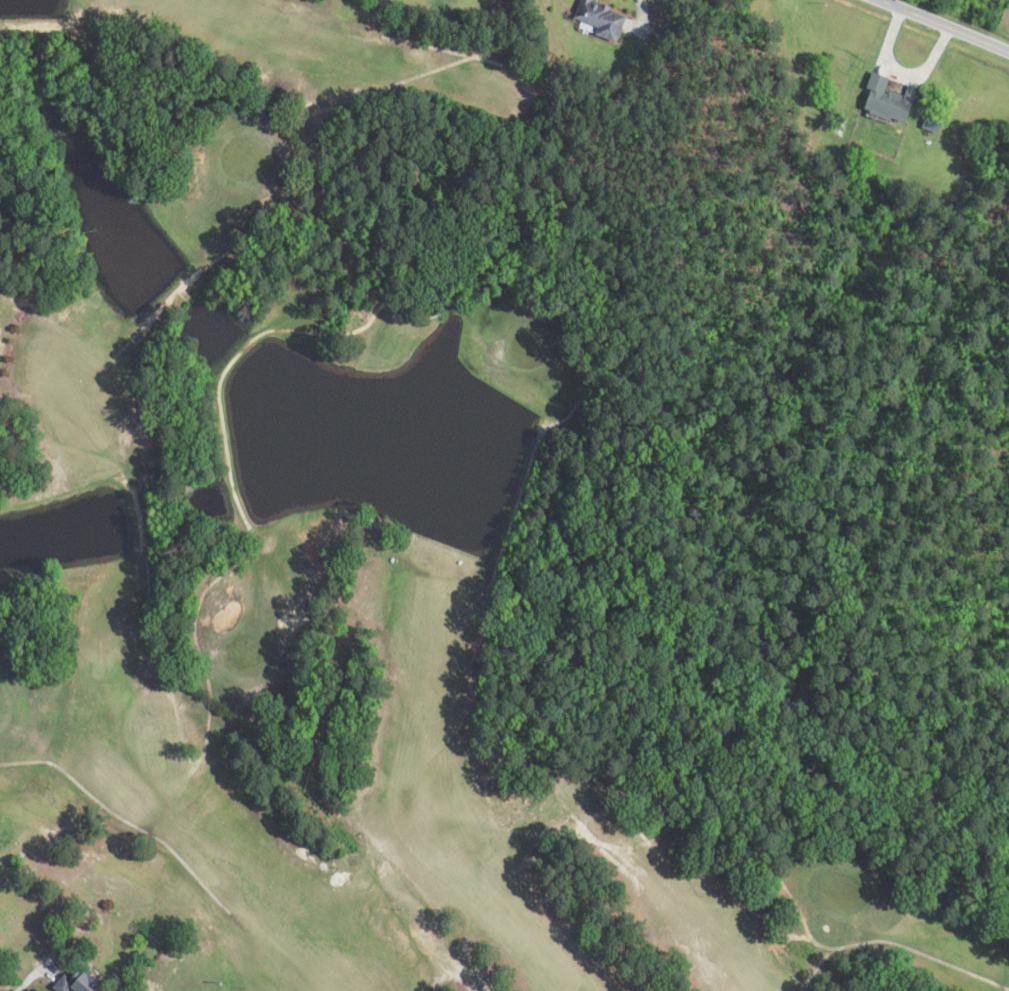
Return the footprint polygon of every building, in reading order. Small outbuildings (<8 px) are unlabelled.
[(628,14),(588,0),(582,0),(575,20),(585,23),(583,30),(618,43),(628,14)] [(909,123),(916,88),(908,86),(906,96),(887,92),(890,77),(873,73),(865,114),(909,123)] [(925,128),(941,133),(943,124),(928,119),(925,128)] [(56,988),(60,990),(108,990),(111,987),(85,966),(74,979),(68,974),(56,988)]
